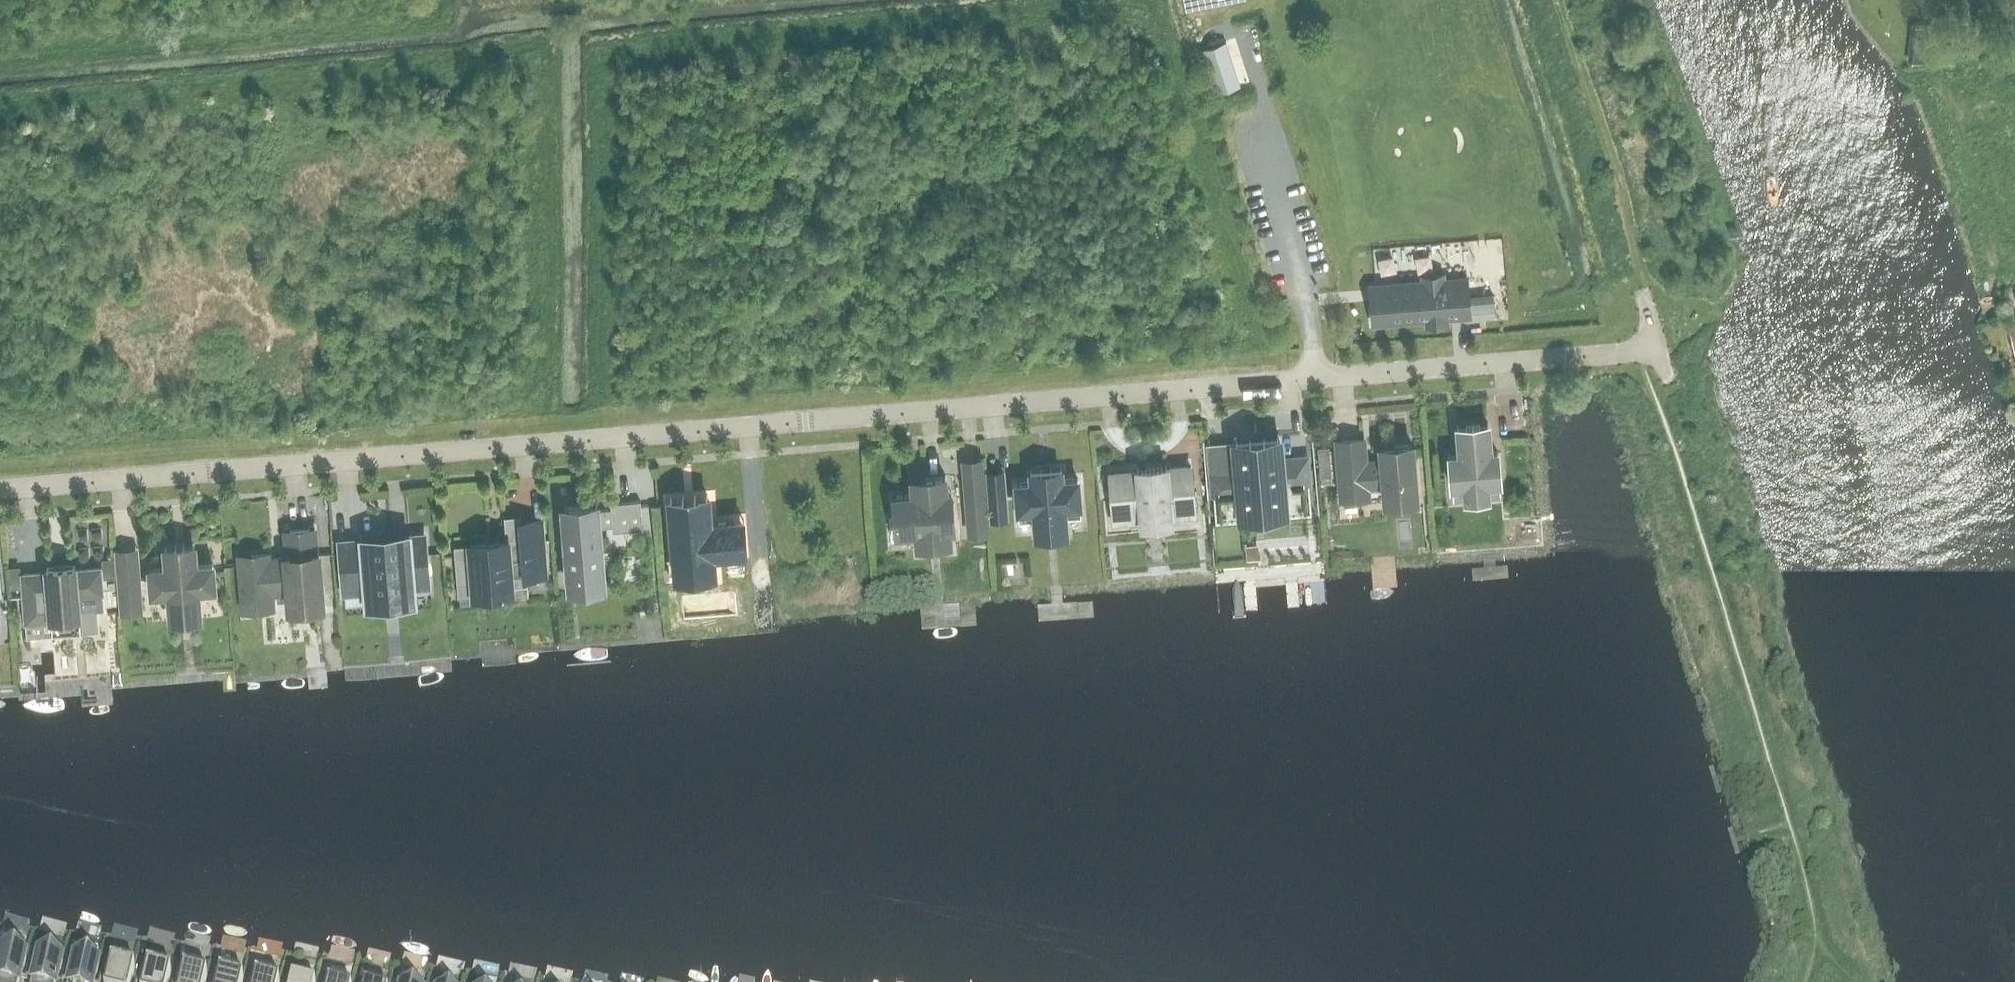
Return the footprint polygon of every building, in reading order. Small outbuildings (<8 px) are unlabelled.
[(1197,9),(1237,8),(1236,0),(1196,0),(1197,9)] [(1226,42),(1204,49),(1219,93),(1240,86),(1226,42)] [(1377,286),(1380,322),(1469,314),(1466,278),(1377,286)] [(1469,297),(1470,313),(1494,311),(1493,295),(1469,297)] [(1465,485),(1466,499),(1488,498),(1487,483),(1500,482),(1498,451),(1490,452),(1488,423),(1457,426),(1460,454),(1449,455),(1451,486),(1465,485)] [(1341,496),(1368,493),(1367,486),(1384,485),(1385,497),(1416,494),(1412,444),(1380,446),(1382,460),(1365,462),(1363,438),(1337,440),(1341,496)] [(1281,459),(1280,444),(1235,447),(1237,473),(1212,475),(1213,495),(1239,493),(1240,507),(1285,503),(1283,486),(1309,484),(1307,457),(1281,459)] [(1329,446),(1318,446),(1320,476),(1321,476),(1322,484),(1331,484),(1331,475),(1329,446)] [(1146,467),(1147,470),(1109,473),(1113,516),(1141,514),(1142,522),(1166,520),(1166,516),(1195,514),(1191,467),(1167,469),(1166,466),(1146,467)] [(1065,507),(1080,505),(1078,481),(1078,478),(1062,480),(1062,474),(1031,476),(1032,482),(1016,484),(1018,511),(1034,509),(1035,518),(1035,528),(1036,528),(1046,528),(1066,526),(1065,515),(1065,507)] [(913,489),(914,495),(893,497),(896,533),(927,530),(928,537),(950,536),(949,528),(954,528),(952,498),(947,499),(945,475),(923,477),(924,488),(913,489)] [(987,525),(984,484),(965,486),(968,527),(987,525)] [(989,495),(991,519),(1007,518),(1005,494),(989,495)] [(570,573),(602,570),(598,527),(612,526),(613,532),(643,529),(640,501),(611,503),(611,509),(597,510),(596,505),(564,507),(570,573)] [(736,553),(736,552),(733,521),(712,522),(710,503),(669,506),(675,578),(716,575),(714,555),(736,553)] [(510,586),(528,585),(527,576),(545,575),(540,520),(522,521),(523,538),(506,540),(471,543),(471,544),(454,545),(457,584),(474,583),(475,594),(475,595),(510,592),(510,586)] [(243,601),(272,599),(271,593),(288,591),(289,601),(322,598),(319,552),(316,552),(314,528),(285,531),(287,555),(285,555),(285,557),(269,559),(268,553),(239,555),(243,601)] [(423,536),(341,543),(344,588),(345,588),(368,586),(369,593),(369,594),(369,597),(411,593),(412,593),(412,591),(411,591),(411,589),(411,582),(427,581),(424,536),(423,536)] [(195,551),(166,553),(167,568),(150,569),(152,593),(169,592),(170,609),(200,606),(198,589),(215,588),(213,564),(196,565),(195,551)] [(114,557),(103,558),(104,578),(115,577),(114,557)] [(19,565),(8,566),(9,588),(21,587),(19,565)] [(47,573),(23,575),(27,621),(44,619),(43,617),(58,616),(59,632),(98,629),(96,607),(103,607),(100,568),(76,570),(75,566),(46,568),(47,573)] [(117,580),(120,615),(144,613),(141,578),(117,580)] [(26,956),(15,954),(16,950),(0,947),(0,981),(20,981),(26,956)] [(62,960),(52,957),(52,954),(32,949),(25,978),(33,980),(32,981),(57,981),(62,960)] [(98,963),(88,961),(88,957),(68,953),(61,981),(62,981),(94,981),(98,963)] [(134,967),(124,964),(125,961),(104,956),(98,981),(131,981),(134,967)] [(171,970),(160,968),(161,965),(140,960),(135,981),(168,981),(171,970)] [(207,974),(196,971),(197,968),(176,963),(172,981),(205,981),(207,974)] [(232,975),(233,971),(213,967),(209,981),(242,981),(243,977),(232,975)] [(279,981),(269,978),(269,975),(249,970),(246,981),(279,981)] [(305,979),(285,974),(283,981),(305,981),(305,979)]
